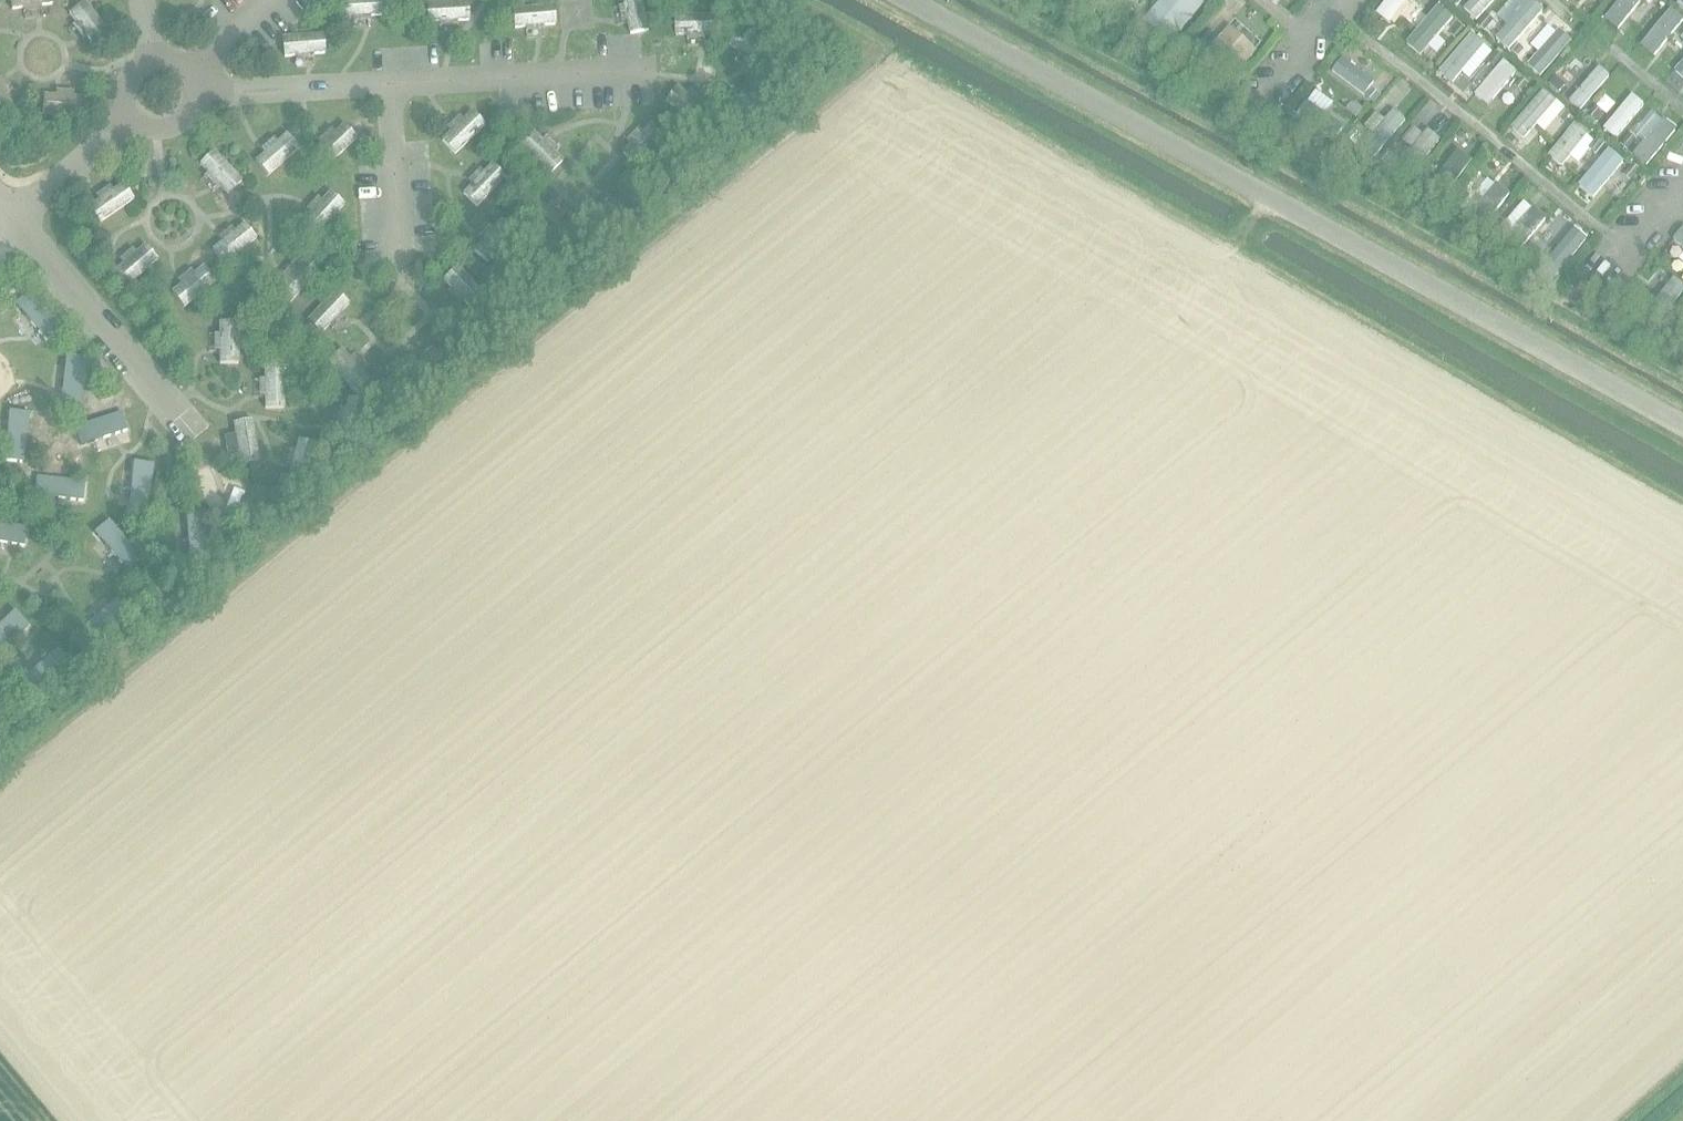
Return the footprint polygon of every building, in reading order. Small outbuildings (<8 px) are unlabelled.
[(10,11),(53,6),(52,0),(9,0),(10,11)] [(340,20),(381,19),(381,0),(339,0),(340,20)] [(631,37),(651,34),(645,0),(625,0),(631,37)] [(1134,10),(1140,16),(1150,4),(1145,0),(1142,0),(1134,10)] [(1201,0),(1164,0),(1142,24),(1169,49),(1208,6),(1201,0)] [(1374,16),(1386,26),(1409,0),(1388,0),(1374,16)] [(1496,0),(1473,0),(1463,12),(1476,23),(1496,0)] [(1606,22),(1620,33),(1646,0),(1624,0),(1606,22)] [(468,23),(467,2),(427,3),(428,25),(468,23)] [(1509,53),(1543,13),(1529,2),(1496,42),(1509,53)] [(92,48),(110,37),(87,3),(69,14),(92,48)] [(555,29),(554,6),(513,9),(514,32),(555,29)] [(1452,22),(1437,10),(1405,47),(1420,59),(1452,22)] [(1670,12),(1639,49),(1652,60),(1682,23),(1682,22),(1670,12)] [(717,16),(676,17),(676,38),(718,37),(717,16)] [(1493,18),(1483,29),(1490,35),(1499,24),(1493,18)] [(1459,23),(1450,35),(1457,41),(1467,29),(1459,23)] [(1258,55),(1230,29),(1198,65),(1226,91),(1258,55)] [(1541,80),(1572,44),(1559,33),(1528,69),(1541,80)] [(736,34),(729,49),(766,67),(773,52),(736,34)] [(325,58),(324,37),(282,39),(283,60),(325,58)] [(1483,49),(1470,38),(1438,76),(1451,87),(1483,49)] [(1518,44),(1511,52),(1518,58),(1525,50),(1518,44)] [(1189,49),(1182,57),(1191,65),(1198,56),(1189,49)] [(1488,49),(1479,60),(1487,66),(1496,55),(1488,49)] [(1374,85),(1341,60),(1330,74),(1363,99),(1374,85)] [(1674,74),(1682,82),(1682,63),(1674,74)] [(1516,76),(1502,65),(1475,98),(1488,109),(1516,76)] [(1580,113),(1610,79),(1599,69),(1569,103),(1580,113)] [(1554,77),(1546,88),(1555,95),(1563,84),(1554,77)] [(1520,78),(1513,86),(1521,92),(1527,84),(1520,78)] [(14,106),(0,88),(0,117),(14,106)] [(1556,106),(1542,94),(1510,131),(1523,143),(1556,106)] [(84,120),(86,99),(38,95),(37,115),(84,120)] [(1617,142),(1645,107),(1632,97),(1604,132),(1617,142)] [(1354,102),(1348,110),(1356,117),(1362,108),(1354,102)] [(1594,105),(1584,116),(1591,123),(1601,112),(1594,105)] [(1333,144),(1343,131),(1307,106),(1297,119),(1333,144)] [(1371,163),(1406,123),(1393,113),(1358,152),(1371,163)] [(485,129),(471,114),(441,142),(455,157),(485,129)] [(1647,170),(1677,133),(1663,121),(1633,159),(1647,170)] [(668,137),(653,123),(623,153),(638,168),(668,137)] [(357,142),(344,127),(313,155),(326,170),(357,142)] [(1588,139),(1575,128),(1548,160),(1561,171),(1588,139)] [(1353,129),(1345,138),(1354,145),(1362,136),(1353,129)] [(1408,182),(1441,144),(1427,132),(1395,171),(1408,182)] [(1629,133),(1620,144),(1627,150),(1636,139),(1629,133)] [(563,163),(533,134),(519,148),(549,177),(563,163)] [(299,152),(285,136),(254,164),(268,180),(299,152)] [(1597,138),(1588,149),(1596,155),(1605,144),(1597,138)] [(1385,151),(1379,159),(1385,164),(1392,156),(1385,151)] [(244,183),(216,152),(199,166),(227,197),(244,183)] [(1624,165),(1609,153),(1578,189),(1593,202),(1624,165)] [(1442,204),(1472,165),(1459,154),(1428,193),(1442,204)] [(1631,164),(1623,174),(1629,179),(1637,170),(1631,164)] [(508,180),(494,165),(462,194),(477,209),(508,180)] [(133,203),(122,186),(86,209),(98,227),(133,203)] [(1484,230),(1509,197),(1495,187),(1470,219),(1484,230)] [(1463,188),(1453,199),(1461,206),(1470,194),(1463,188)] [(344,209),(329,194),(300,224),(316,239),(344,209)] [(1519,252),(1546,222),(1533,211),(1507,241),(1519,252)] [(1501,217),(1494,226),(1501,232),(1508,223),(1501,217)] [(516,235),(500,221),(472,253),(488,267),(516,235)] [(257,242),(244,226),(211,252),(224,268),(257,242)] [(1673,243),(1682,252),(1682,231),(1673,243)] [(1586,244),(1574,233),(1543,269),(1555,279),(1586,244)] [(1531,242),(1524,250),(1532,256),(1539,248),(1531,242)] [(157,264),(144,248),(112,273),(125,290),(157,264)] [(1663,252),(1656,260),(1663,266),(1670,258),(1663,252)] [(318,276),(303,262),(276,291),(291,305),(318,276)] [(216,284),(203,268),(170,295),(183,311),(216,284)] [(487,298),(459,268),(443,282),(471,313),(487,298)] [(1674,281),(1649,312),(1662,322),(1682,297),(1682,288),(1674,281)] [(1635,284),(1628,292),(1635,298),(1642,290),(1635,284)] [(60,330),(30,291),(17,301),(47,341),(60,330)] [(348,307),(333,294),(304,324),(319,338),(348,307)] [(237,367),(238,325),(218,324),(218,367),(237,367)] [(369,383),(341,352),(326,365),(354,396),(369,383)] [(63,354),(60,404),(78,405),(80,355),(63,354)] [(284,412),(284,369),(263,369),(264,412),(284,412)] [(11,409),(8,459),(25,460),(28,410),(11,409)] [(120,416),(72,428),(76,444),(124,432),(120,416)] [(258,465),(252,424),(232,427),(238,468),(258,465)] [(305,488),(316,446),(297,441),(286,483),(305,488)] [(134,461),(130,511),(148,512),(151,463),(134,461)] [(86,478),(36,475),(35,492),(85,496),(86,478)] [(226,513),(219,519),(227,528),(234,521),(226,513)] [(188,515),(189,565),(207,565),(205,515),(188,515)] [(94,530),(127,568),(140,557),(108,519),(94,530)] [(0,524),(0,541),(25,543),(27,526),(0,524)] [(117,597),(79,630),(90,643),(128,610),(117,597)] [(0,624),(0,646),(27,623),(15,610),(0,624)] [(61,647),(23,680),(34,693),(72,660),(61,647)]
